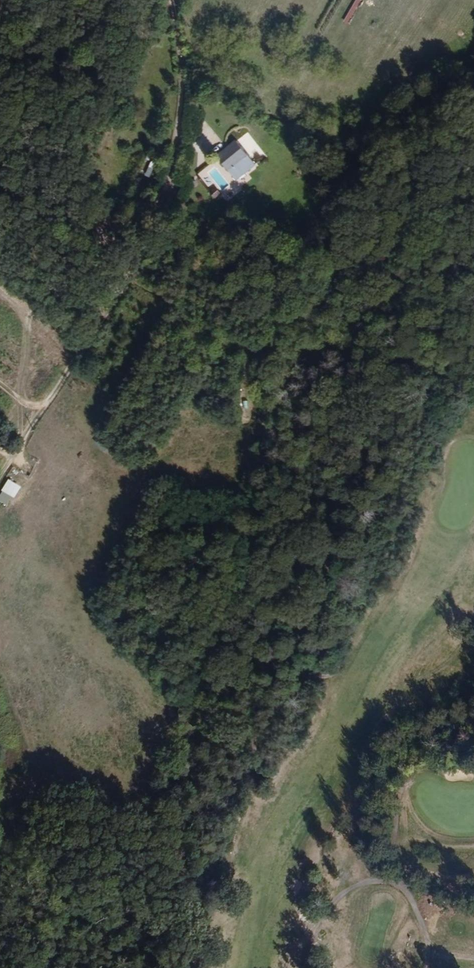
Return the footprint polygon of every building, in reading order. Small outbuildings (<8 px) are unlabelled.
[(234,139),(214,157),(237,181),(256,163),(234,139)] [(209,172),(198,189),(215,198),(225,182),(209,172)] [(215,198),(226,204),(236,190),(225,182),(215,198)] [(215,198),(198,189),(193,196),(209,207),(215,198)] [(219,213),(226,204),(215,198),(209,207),(219,213)]
